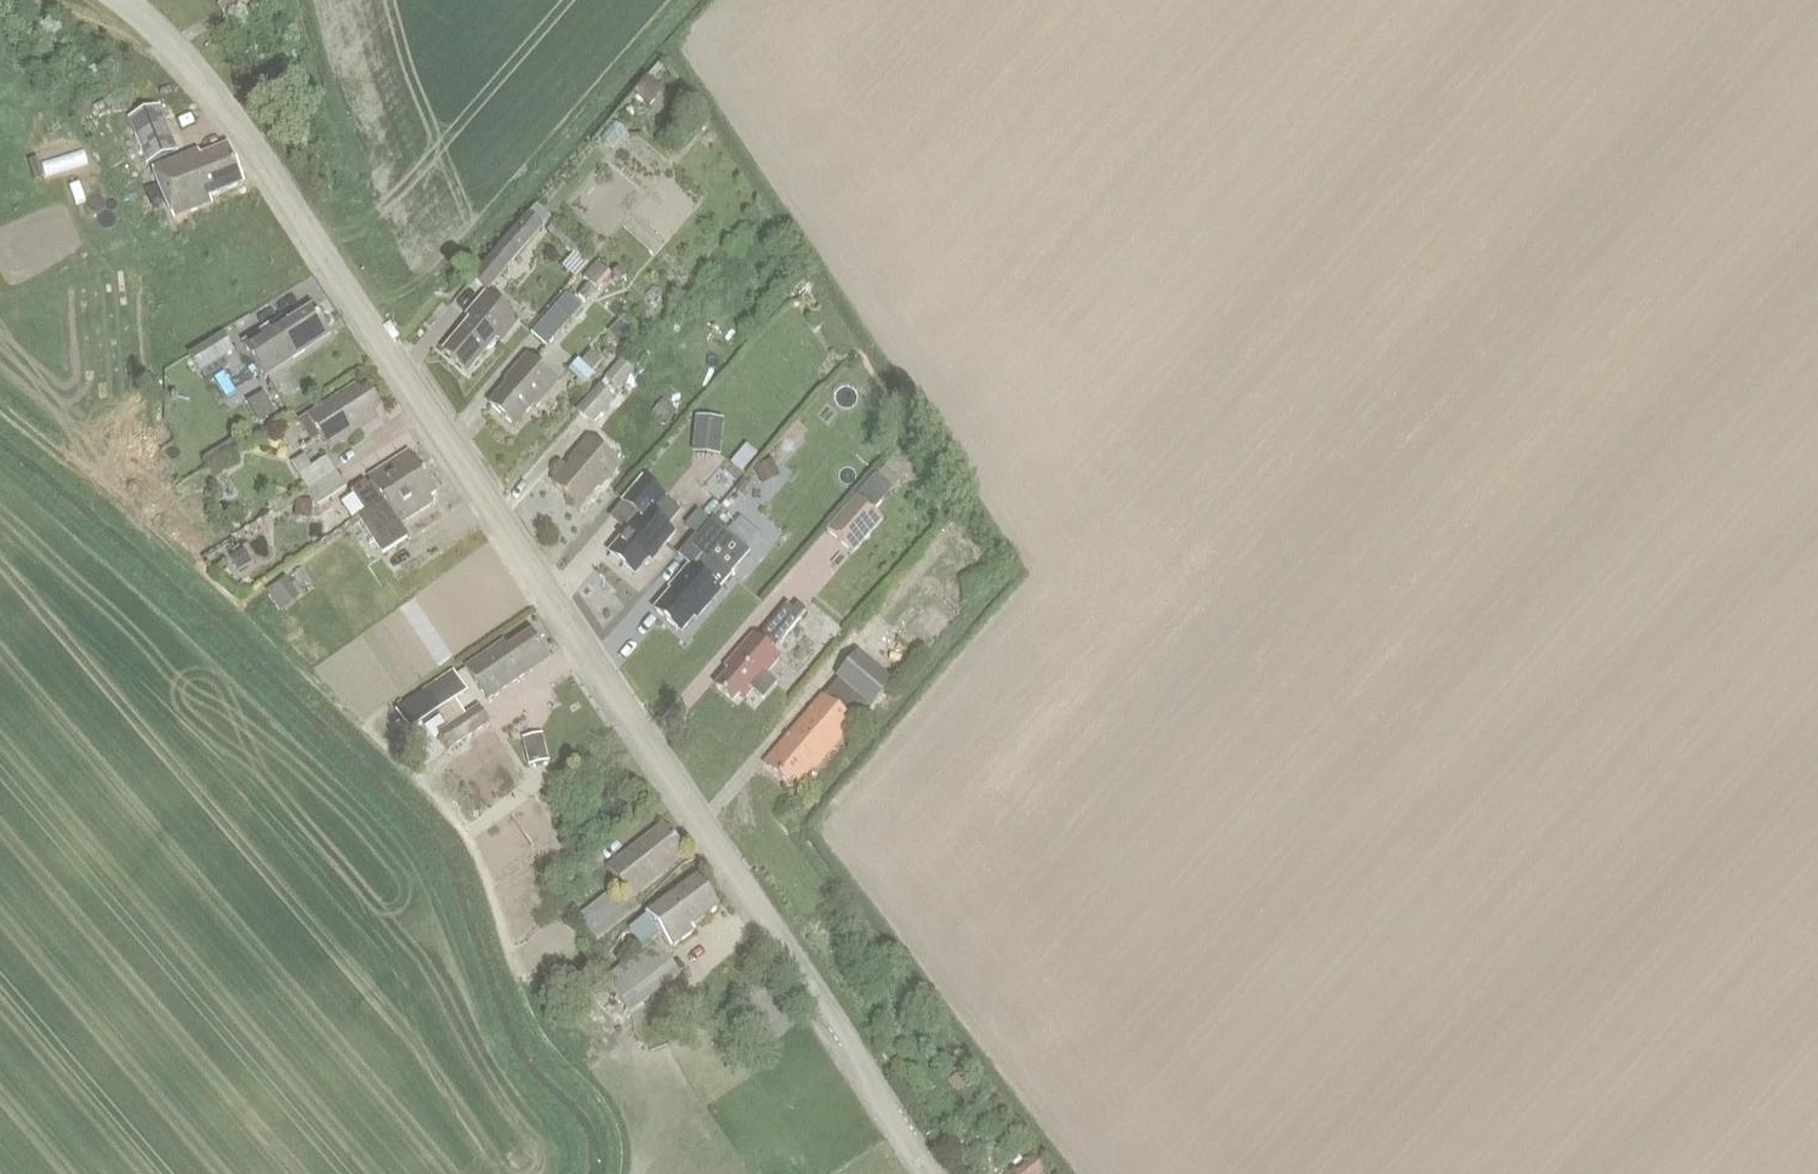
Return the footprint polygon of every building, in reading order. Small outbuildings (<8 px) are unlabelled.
[(250,5),(247,0),(227,0),(217,7),(226,21),(250,5)] [(646,78),(632,94),(648,108),(662,91),(646,78)] [(144,156),(174,144),(156,100),(127,113),(144,156)] [(105,103),(94,108),(100,119),(110,114),(105,103)] [(210,198),(242,184),(228,149),(202,160),(198,152),(153,171),(174,219),(212,203),(210,198)] [(529,216),(473,280),(487,293),(543,228),(529,216)] [(598,291),(612,277),(615,274),(607,267),(604,270),(598,264),(585,278),(598,291)] [(615,274),(612,277),(620,285),(627,277),(619,269),(615,274)] [(578,297),(586,303),(595,292),(587,286),(578,297)] [(501,344),(520,322),(487,293),(466,317),(470,321),(443,352),(468,373),(496,340),(501,344)] [(546,349),(581,309),(566,296),(531,336),(546,349)] [(242,344),(264,378),(323,339),(319,333),(326,329),(312,307),(288,323),(284,316),(242,344)] [(192,378),(234,351),(223,333),(189,355),(192,361),(184,366),(192,378)] [(536,409),(559,383),(528,356),(505,382),(508,385),(489,405),(515,428),(533,407),(536,409)] [(622,360),(606,379),(618,390),(634,371),(622,360)] [(578,364),(568,375),(586,390),(595,379),(578,364)] [(321,438),(329,449),(377,419),(373,413),(379,408),(366,388),(359,392),(355,386),(307,416),(309,419),(321,438)] [(591,425),(614,400),(599,387),(577,412),(591,425)] [(664,401),(653,413),(667,425),(678,412),(664,401)] [(309,419),(301,425),(313,443),(321,438),(309,419)] [(696,419),(693,455),(720,457),(723,421),(696,419)] [(600,490),(621,466),(590,439),(569,463),(571,465),(554,485),(580,508),(598,488),(600,490)] [(231,452),(207,468),(215,480),(239,463),(231,452)] [(406,461),(402,455),(367,478),(372,485),(368,487),(367,484),(354,492),(366,512),(383,502),(424,475),(412,457),(406,461)] [(309,492),(337,475),(326,458),(311,468),(303,456),(291,464),(309,492)] [(773,462),(754,471),(762,487),(781,478),(773,462)] [(337,475),(309,492),(319,507),(346,489),(337,475)] [(382,554),(406,538),(398,526),(434,503),(430,497),(436,493),(424,475),(383,502),(358,517),(382,554)] [(882,520),(874,513),(893,491),(877,477),(874,475),(855,497),(825,531),(852,555),(882,520)] [(655,557),(675,535),(668,530),(682,513),(642,479),(621,505),(637,518),(625,531),(628,534),(611,555),(635,576),(653,555),(655,557)] [(746,483),(737,494),(745,501),(754,490),(746,483)] [(719,591),(731,576),(708,556),(728,533),(714,520),(698,540),(695,538),(679,557),(690,566),(670,589),(672,591),(655,611),(681,634),(694,619),(696,621),(721,592),(719,591)] [(728,533),(708,556),(731,576),(752,553),(728,533)] [(244,551),(231,558),(239,572),(252,564),(244,551)] [(282,611),(299,599),(287,580),(270,592),(282,611)] [(730,672),(716,687),(733,702),(739,696),(744,700),(752,691),(764,701),(779,684),(767,674),(780,659),(772,653),(802,618),(806,613),(798,606),(794,611),(788,605),(758,640),(754,636),(726,668),(730,672)] [(466,668),(488,700),(541,663),(537,657),(544,653),(530,632),(507,648),(503,642),(466,668)] [(823,699),(822,698),(764,764),(789,786),(794,779),(801,784),(813,770),(815,772),(854,726),(852,725),(868,707),(871,709),(893,683),(860,654),(837,679),(839,681),(823,699)] [(456,670),(395,712),(408,730),(468,689),(456,670)] [(491,723),(481,707),(442,733),(453,749),(491,723)] [(522,735),(528,762),(546,758),(541,731),(522,735)] [(641,909),(632,898),(664,873),(659,867),(681,850),(666,831),(660,836),(655,830),(608,867),(630,895),(614,907),(607,899),(580,920),(598,943),(641,909)] [(629,1014),(630,1013),(680,974),(653,940),(660,935),(671,949),(695,931),(692,927),(718,908),(696,878),(643,916),(644,917),(625,930),(640,951),(603,978),(629,1014)] [(962,1073),(948,1083),(954,1092),(969,1082),(962,1073)] [(1034,1162),(1016,1173),(1042,1173),(1034,1162)]
